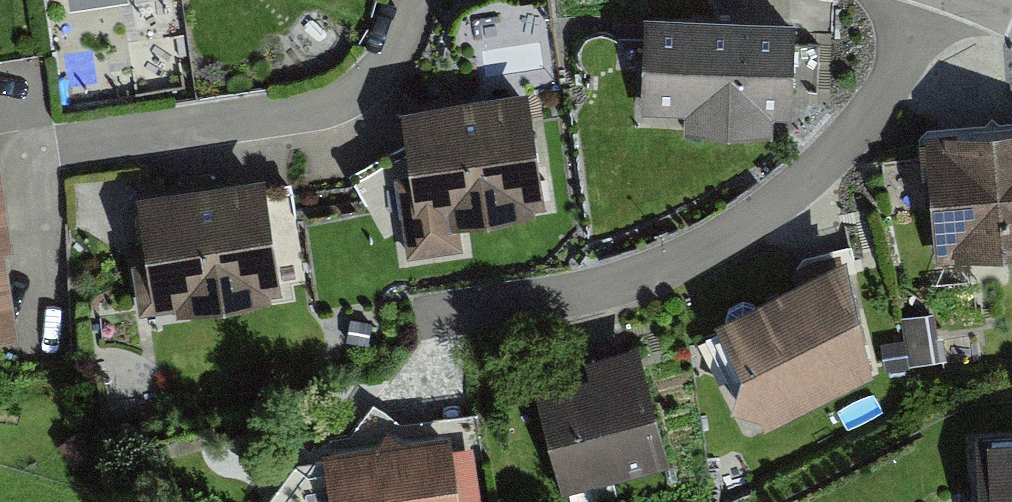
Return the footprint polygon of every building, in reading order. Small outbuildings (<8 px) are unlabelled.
[(794,13),(643,10),(641,110),(686,111),(685,131),(772,133),(773,115),(792,115),(794,13)] [(529,85),(401,102),(410,172),(395,174),(407,256),(463,248),(459,217),(545,205),(529,85)] [(926,127),(931,191),(935,247),(936,259),(1011,254),(1011,121),(926,127)] [(0,153),(0,229),(4,228),(12,227),(0,153)] [(265,169),(133,186),(142,255),(130,257),(138,311),(176,305),(177,315),(273,302),(272,293),(282,291),(265,169)] [(20,325),(4,228),(0,229),(0,329),(20,325)] [(846,254),(715,317),(765,421),(876,368),(846,254)] [(582,372),(535,384),(561,488),(670,460),(640,339),(578,355),(582,372)] [(975,428),(979,501),(1011,501),(1011,426),(975,428)] [(324,447),(331,501),(461,501),(451,430),(324,447)]
